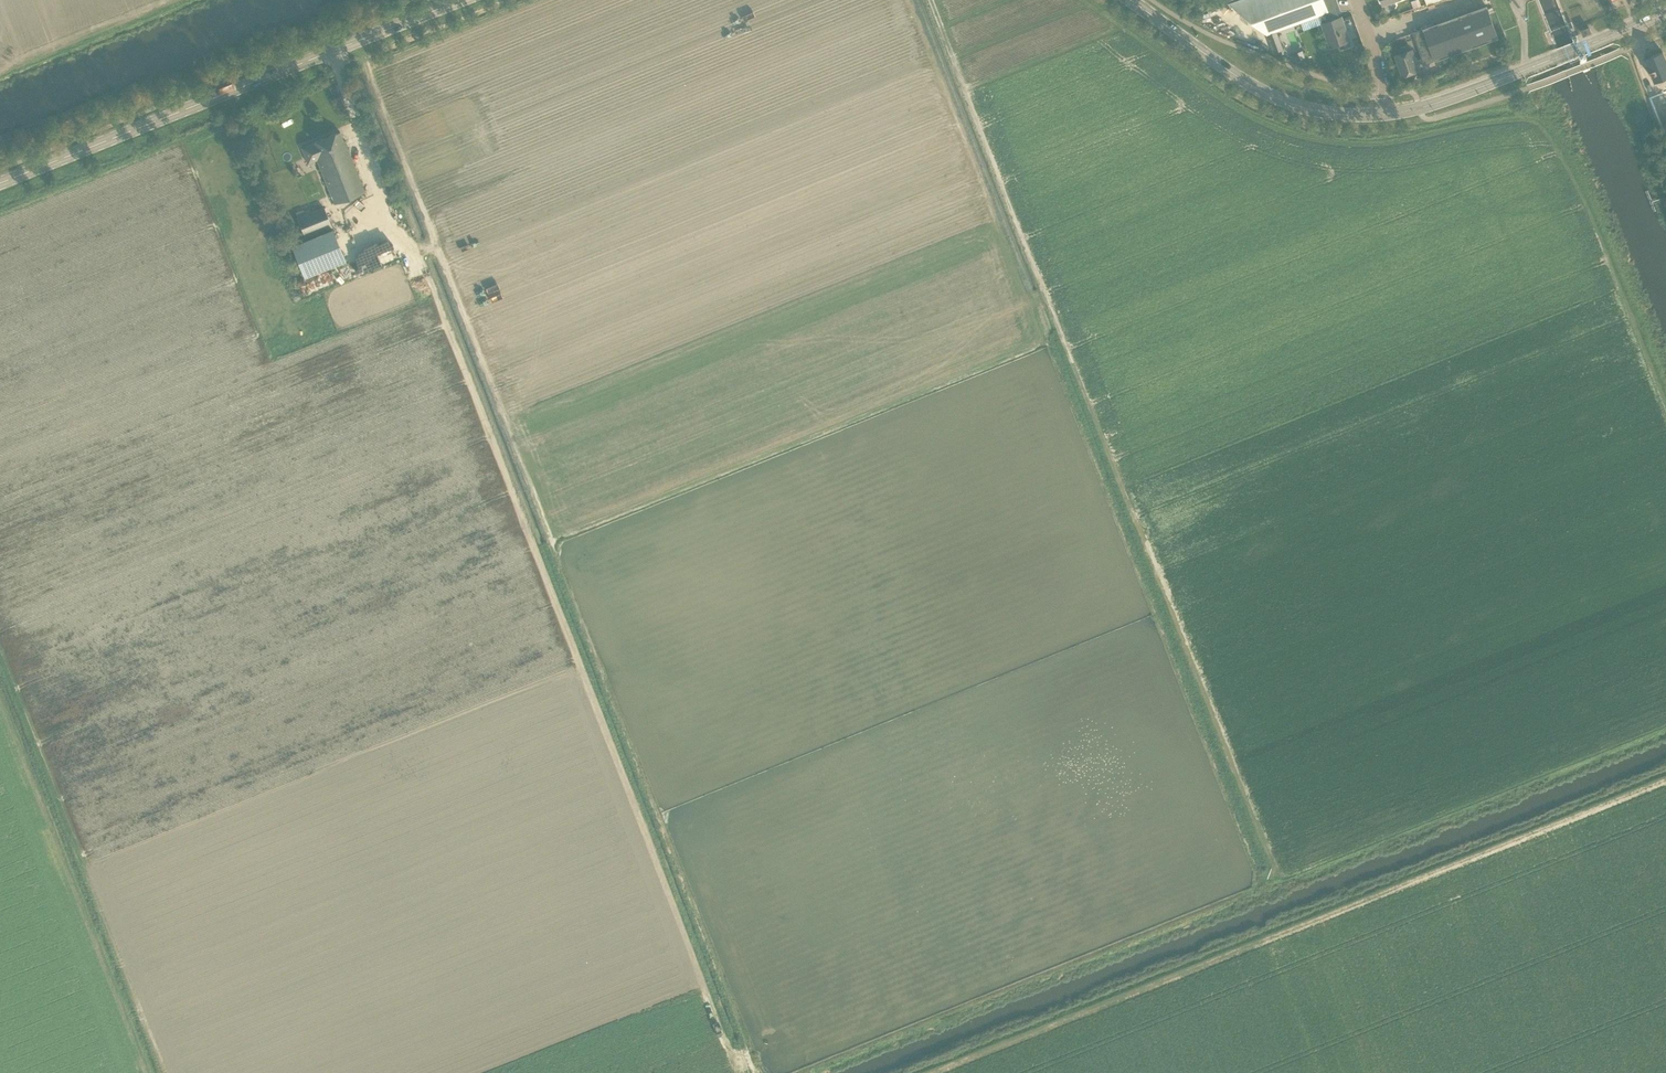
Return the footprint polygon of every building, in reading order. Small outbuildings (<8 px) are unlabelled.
[(1336,10),(1333,0),(1239,0),(1229,3),(1268,34),(1319,16),(1331,47),(1350,40),(1342,18),(1339,18),(1336,10)] [(1383,6),(1386,5),(1387,8),(1389,9),(1395,7),(1396,4),(1395,1),(1399,0),(1381,0),(1383,6)] [(1415,8),(1422,6),(1420,0),(1415,0),(1412,1),(1415,8)] [(1414,58),(1417,65),(1425,62),(1425,64),(1499,37),(1487,6),(1412,33),(1421,58),(1418,59),(1417,57),(1414,58)] [(1590,26),(1581,29),(1584,35),(1592,32),(1590,26)] [(1267,36),(1274,54),(1285,50),(1278,32),(1267,36)] [(1417,65),(1414,58),(1411,50),(1408,51),(1407,47),(1404,46),(1400,47),(1399,50),(1401,54),(1396,55),(1403,76),(1419,71),(1417,65)] [(1296,59),(1303,57),(1300,50),(1294,53),(1296,59)] [(1646,59),(1655,81),(1665,76),(1665,61),(1663,52),(1646,59)] [(1386,77),(1393,75),(1391,68),(1384,70),(1386,77)] [(1655,86),(1657,93),(1647,96),(1651,108),(1659,105),(1662,116),(1665,114),(1665,82),(1655,86)] [(1654,128),(1663,127),(1661,113),(1652,114),(1654,128)] [(340,132),(311,144),(312,145),(303,149),(308,163),(317,160),(335,203),(365,191),(345,142),(344,142),(340,132)] [(298,218),(306,237),(332,226),(324,207),(298,218)] [(334,214),(338,224),(346,220),(342,211),(334,214)] [(333,229),(292,245),(305,277),(345,260),(333,229)] [(346,261),(305,278),(325,326),(365,309),(346,261)]
